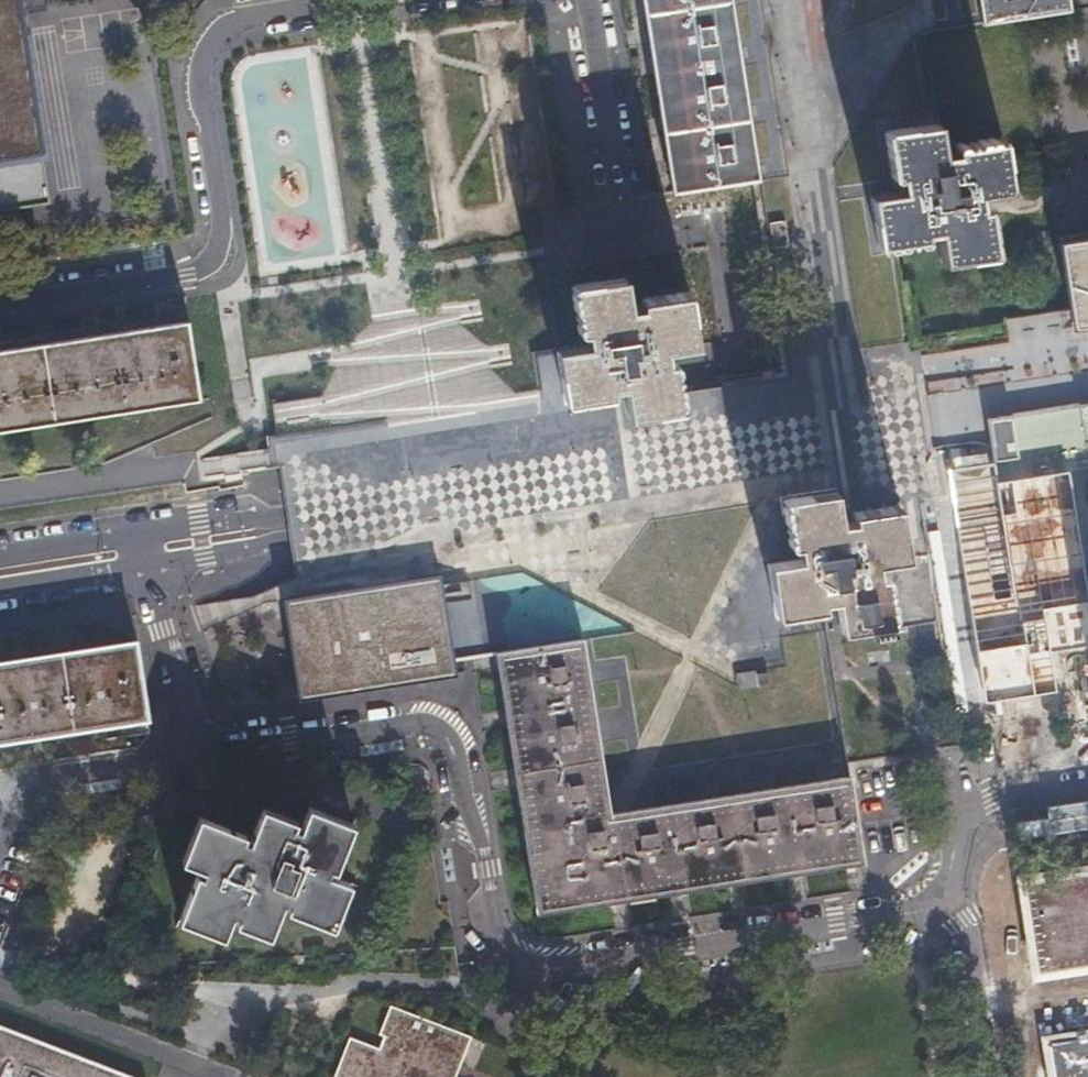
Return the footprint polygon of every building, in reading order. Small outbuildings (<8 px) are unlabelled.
[(48,175),(20,0),(0,0),(0,183),(48,175)] [(754,177),(727,0),(651,0),(679,189),(754,177)] [(986,25),(1064,11),(1063,0),(982,0),(986,25)] [(946,157),(942,127),(888,136),(897,188),(906,187),(907,199),(878,205),(885,253),(903,249),(933,244),(932,236),(944,233),(950,264),(1003,255),(994,208),(986,209),(984,197),(1014,192),(1005,139),(958,146),(959,155),(946,157)] [(1080,275),(1087,323),(1087,225),(1072,227),(1080,275)] [(588,345),(557,349),(566,404),(614,396),(613,387),(625,385),(631,416),(683,407),(674,361),(666,362),(664,348),(695,343),(687,290),(640,296),(641,306),(628,307),(623,278),(570,287),(578,334),(585,332),(588,345)] [(203,397),(190,319),(0,350),(0,430),(203,397)] [(691,421),(768,409),(765,394),(683,407),(631,416),(625,385),(613,387),(614,396),(566,404),(557,349),(543,352),(548,396),(416,415),(331,428),(274,432),(265,433),(268,460),(200,462),(201,470),(202,478),(280,477),(282,486),(302,483),(500,452),(691,421)] [(807,486),(835,482),(913,469),(950,464),(938,382),(768,409),(773,444),(780,491),(807,486)] [(976,416),(983,458),(986,481),(1067,468),(1087,465),(1087,398),(976,416)] [(924,546),(939,636),(961,633),(960,624),(975,622),(961,537),(950,464),(913,469),(835,482),(840,514),(853,511),(851,503),(898,494),(907,548),(924,546)] [(807,486),(780,491),(787,537),(796,536),(798,549),(768,554),(776,608),(822,601),(821,592),(833,590),(838,620),(864,616),(865,624),(893,620),(892,613),(893,613),(885,565),(877,566),(875,553),(907,548),(898,494),(851,503),(853,511),(840,514),(835,482),(807,486)] [(1069,485),(998,496),(1004,528),(961,537),(975,622),(960,624),(976,716),(1065,704),(1059,633),(1068,632),(1067,620),(1087,615),(1069,485)] [(427,575),(439,660),(503,650),(502,648),(579,636),(606,813),(737,793),(849,775),(822,601),(776,608),(768,554),(798,549),(796,536),(787,537),(780,491),(762,493),(684,506),(487,536),(428,545),(296,567),(299,583),(301,595),(427,575)] [(427,575),(301,595),(303,608),(309,647),(316,695),(404,682),(442,676),(439,660),(427,575)] [(861,852),(849,775),(737,793),(606,813),(579,636),(502,648),(503,650),(541,901),(861,852)] [(148,716),(139,656),(136,640),(0,660),(0,740),(148,716)] [(181,917),(224,935),(233,914),(239,916),(237,921),(270,934),(285,901),(290,903),(288,908),(334,925),(353,882),(331,872),(333,868),(337,870),(355,824),(311,807),(302,828),(297,826),(300,820),(266,807),(252,841),(247,839),(248,835),(200,817),(183,860),(206,869),(204,874),(200,872),(181,917)] [(1022,881),(1036,971),(1087,963),(1087,870),(1022,881)] [(350,1038),(336,1076),(456,1076),(471,1036),(391,1006),(380,1035),(385,1037),(380,1050),(350,1038)] [(0,1025),(0,1076),(131,1076),(0,1025)] [(1050,1040),(1056,1076),(1087,1076),(1087,1034),(1050,1040)]
